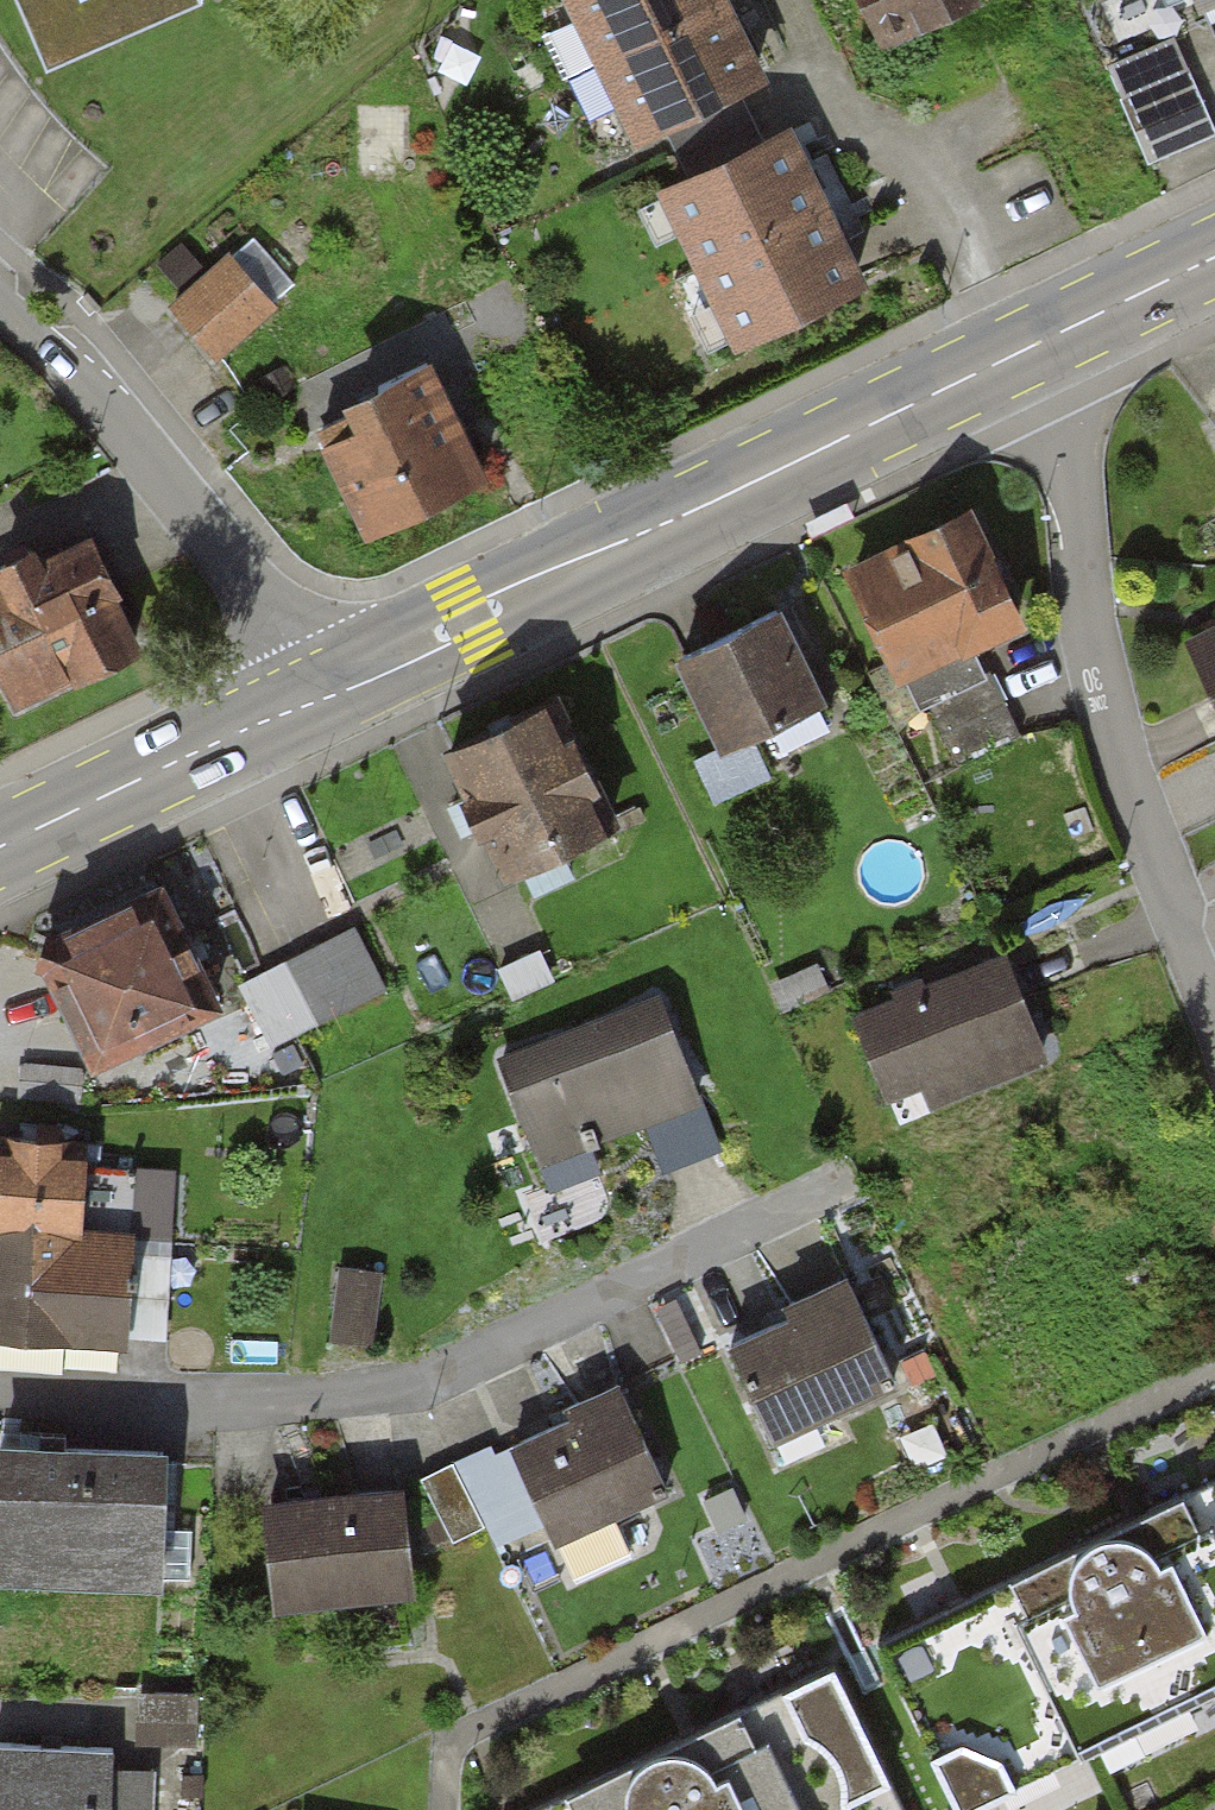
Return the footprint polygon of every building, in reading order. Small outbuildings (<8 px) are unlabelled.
[(53,62),(199,0),(26,0),(53,62)] [(636,138),(769,78),(733,0),(573,0),(636,138)] [(875,52),(982,0),(849,0),(875,52)] [(1211,20),(1214,18),(1214,0),(1202,0),(1211,20)] [(1111,62),(1153,160),(1214,133),(1214,132),(1174,36),(1111,62)] [(791,117),(658,178),(734,344),(867,283),(791,117)] [(179,303),(219,349),(270,304),(230,258),(179,303)] [(478,472),(427,366),(354,401),(366,426),(331,443),(370,523),(478,472)] [(966,488),(838,550),(896,670),(1024,607),(966,488)] [(0,578),(0,685),(14,712),(151,644),(95,531),(0,578)] [(777,593),(673,643),(719,738),(823,688),(777,593)] [(1184,628),(1214,697),(1214,615),(1184,628)] [(551,694),(443,746),(510,882),(617,829),(551,694)] [(173,865),(36,927),(95,1055),(231,993),(173,865)] [(352,927),(227,983),(258,1051),(383,995),(352,927)] [(982,949),(827,1010),(873,1125),(1028,1064),(982,949)] [(651,993),(475,1066),(519,1172),(695,1099),(651,993)] [(0,1136),(0,1331),(139,1335),(142,1223),(78,1221),(80,1138),(0,1136)] [(381,1265),(337,1261),(330,1337),(374,1340),(381,1265)] [(836,1284),(702,1337),(743,1438),(877,1384),(836,1284)] [(603,1392),(480,1446),(524,1547),(648,1493),(603,1392)] [(0,1444),(0,1578),(130,1582),(134,1448),(0,1444)] [(879,1641),(958,1808),(1214,1689),(1214,1477),(879,1641)] [(383,1488),(237,1502),(247,1609),(393,1596),(383,1488)] [(585,1581),(643,1553),(629,1524),(571,1552),(585,1581)] [(537,1809),(904,1809),(836,1663),(537,1809)] [(0,1738),(0,1809),(148,1809),(149,1771),(98,1771),(98,1740),(0,1738)]
